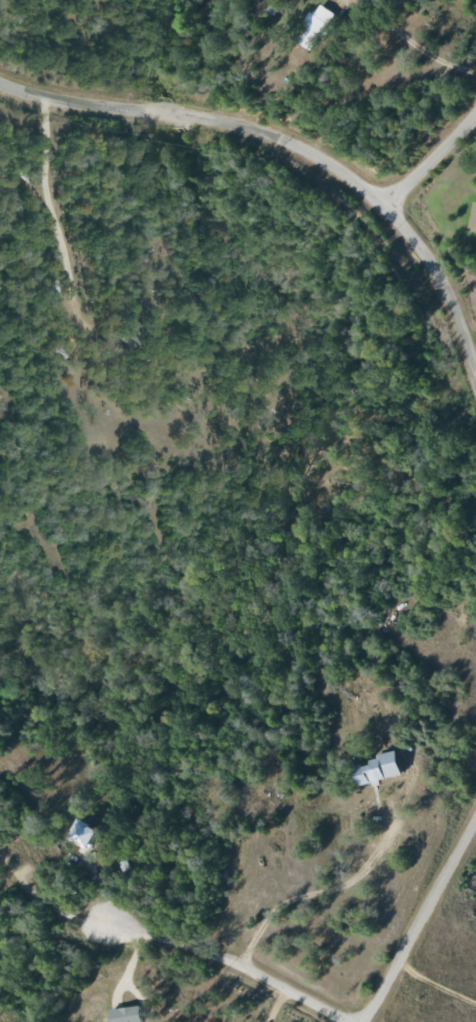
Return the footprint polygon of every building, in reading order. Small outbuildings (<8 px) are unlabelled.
[(310,12),(292,40),(310,51),(333,13),(319,5),(313,14),(310,12)] [(466,230),(475,232),(475,201),(471,200),(466,230)] [(375,757),(377,766),(366,768),(369,783),(408,776),(404,752),(375,757)] [(74,837),(97,847),(105,830),(82,819),(74,837)] [(138,1007),(108,1008),(108,1021),(139,1021),(138,1007)]
